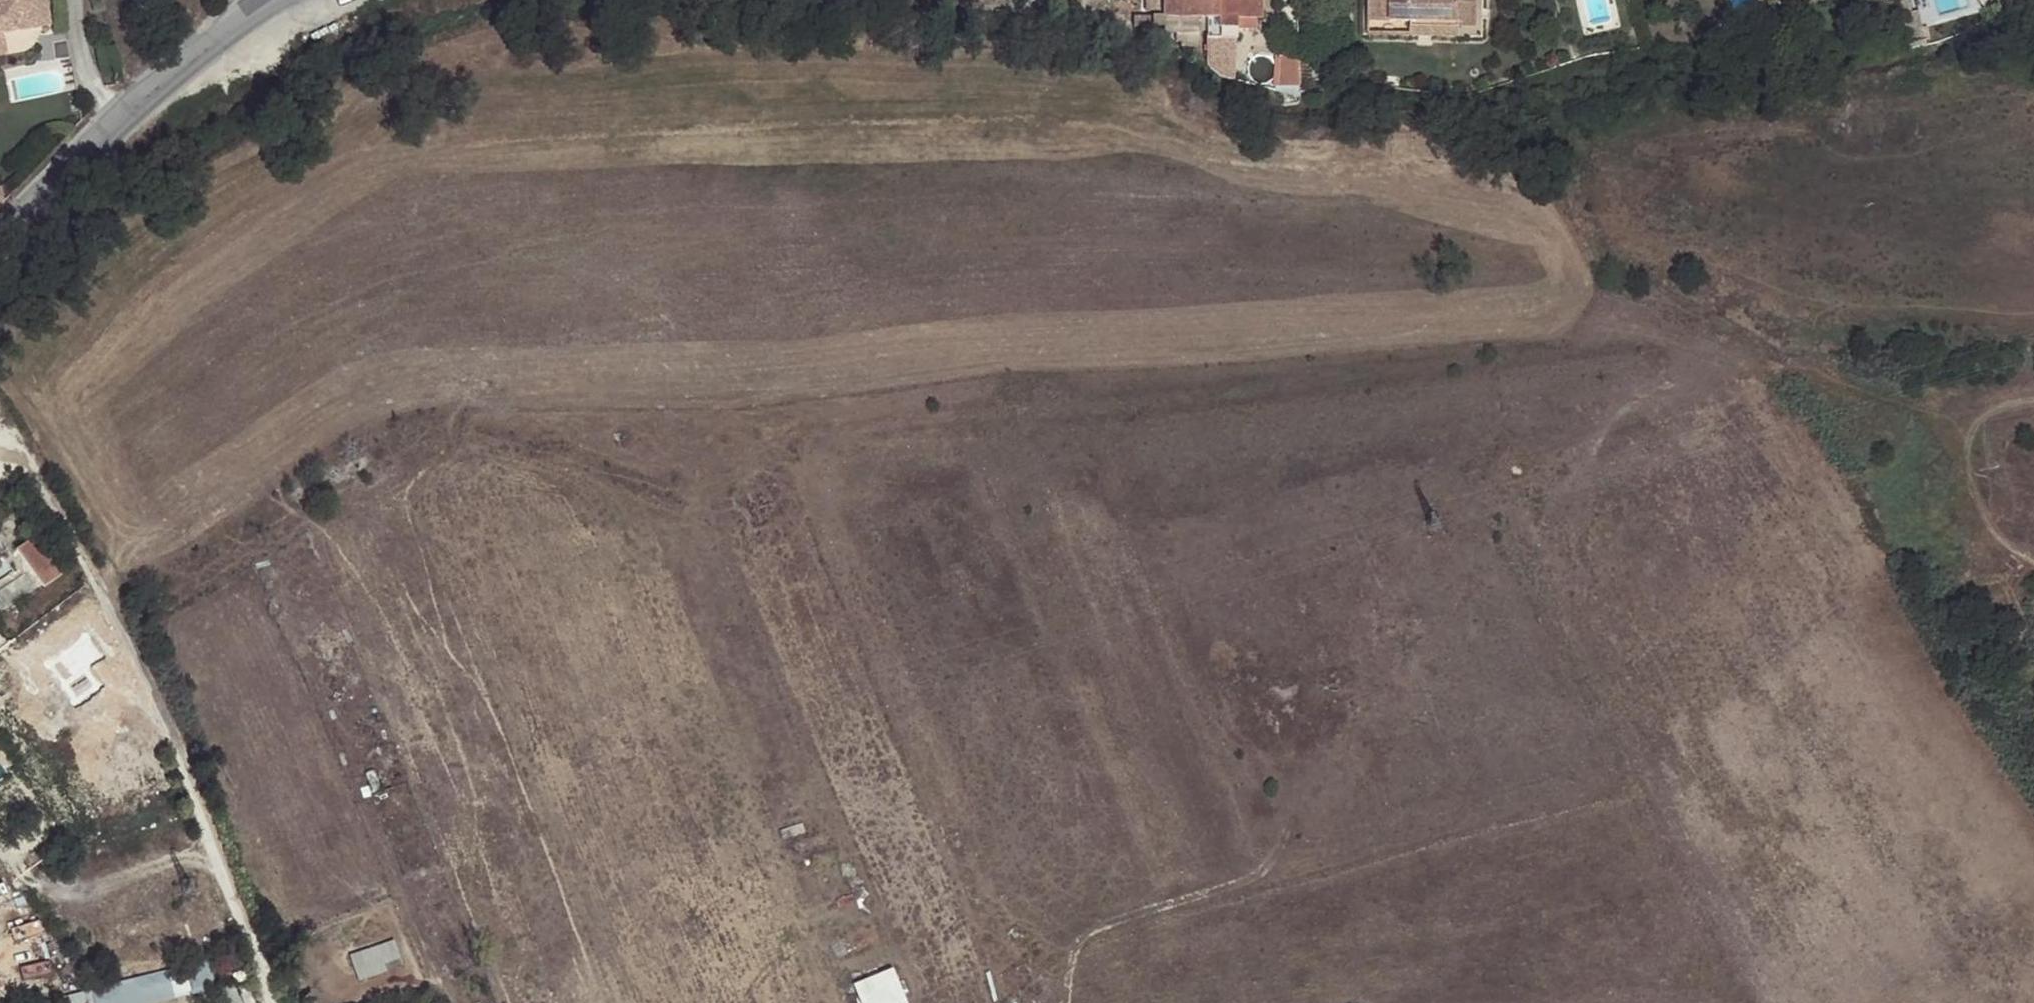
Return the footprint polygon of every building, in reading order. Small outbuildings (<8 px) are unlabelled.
[(4,60),(1,38),(19,36),(18,30),(34,27),(32,18),(47,15),(44,0),(0,0),(0,61),(4,60)] [(1217,0),(1161,0),(1161,17),(1196,17),(1196,2),(1217,2),(1217,0)] [(1217,2),(1196,2),(1196,17),(1203,17),(1204,54),(1215,54),(1214,39),(1237,39),(1238,29),(1255,29),(1256,16),(1260,15),(1260,0),(1217,0),(1217,2)] [(1367,19),(1409,21),(1409,26),(1458,26),(1458,23),(1458,0),(1367,0),(1367,19)] [(1458,23),(1474,23),(1475,0),(1458,0),(1458,23)] [(1907,46),(1924,45),(1916,11),(1900,13),(1907,46)] [(49,31),(47,15),(32,18),(34,27),(18,30),(19,36),(49,31)] [(1409,33),(1458,34),(1458,26),(1409,26),(1409,33)] [(1275,46),(1275,79),(1288,79),(1288,46),(1275,46)] [(1275,90),(1297,96),(1297,79),(1288,79),(1275,79),(1275,90)] [(45,591),(63,579),(36,539),(19,552),(45,591)] [(362,978),(406,965),(399,939),(354,952),(362,978)] [(100,1002),(154,1002),(215,987),(209,962),(96,990),(100,1002)] [(913,1002),(898,965),(858,982),(867,1002),(910,1002),(913,1002)]
